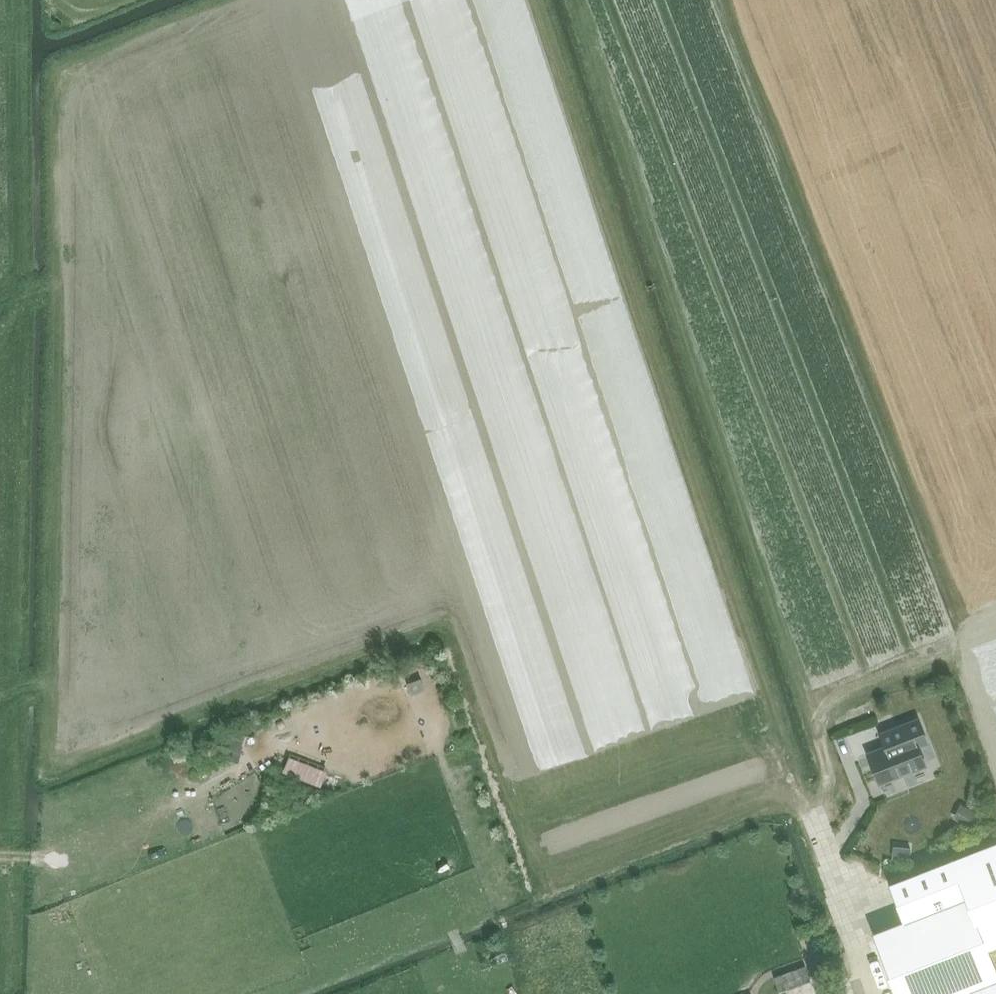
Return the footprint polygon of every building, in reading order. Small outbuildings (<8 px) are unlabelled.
[(867,753),(875,774),(879,784),(925,766),(918,746),(927,743),(917,719),(880,733),(880,734),(886,732),(889,742),(887,743),(885,746),(867,753)] [(968,807),(960,821),(971,827),(979,813),(968,807)] [(873,931),(897,993),(995,993),(995,972),(986,947),(995,944),(995,841),(888,883),(903,920),(873,931)] [(806,965),(774,977),(780,991),(811,980),(806,965)]
